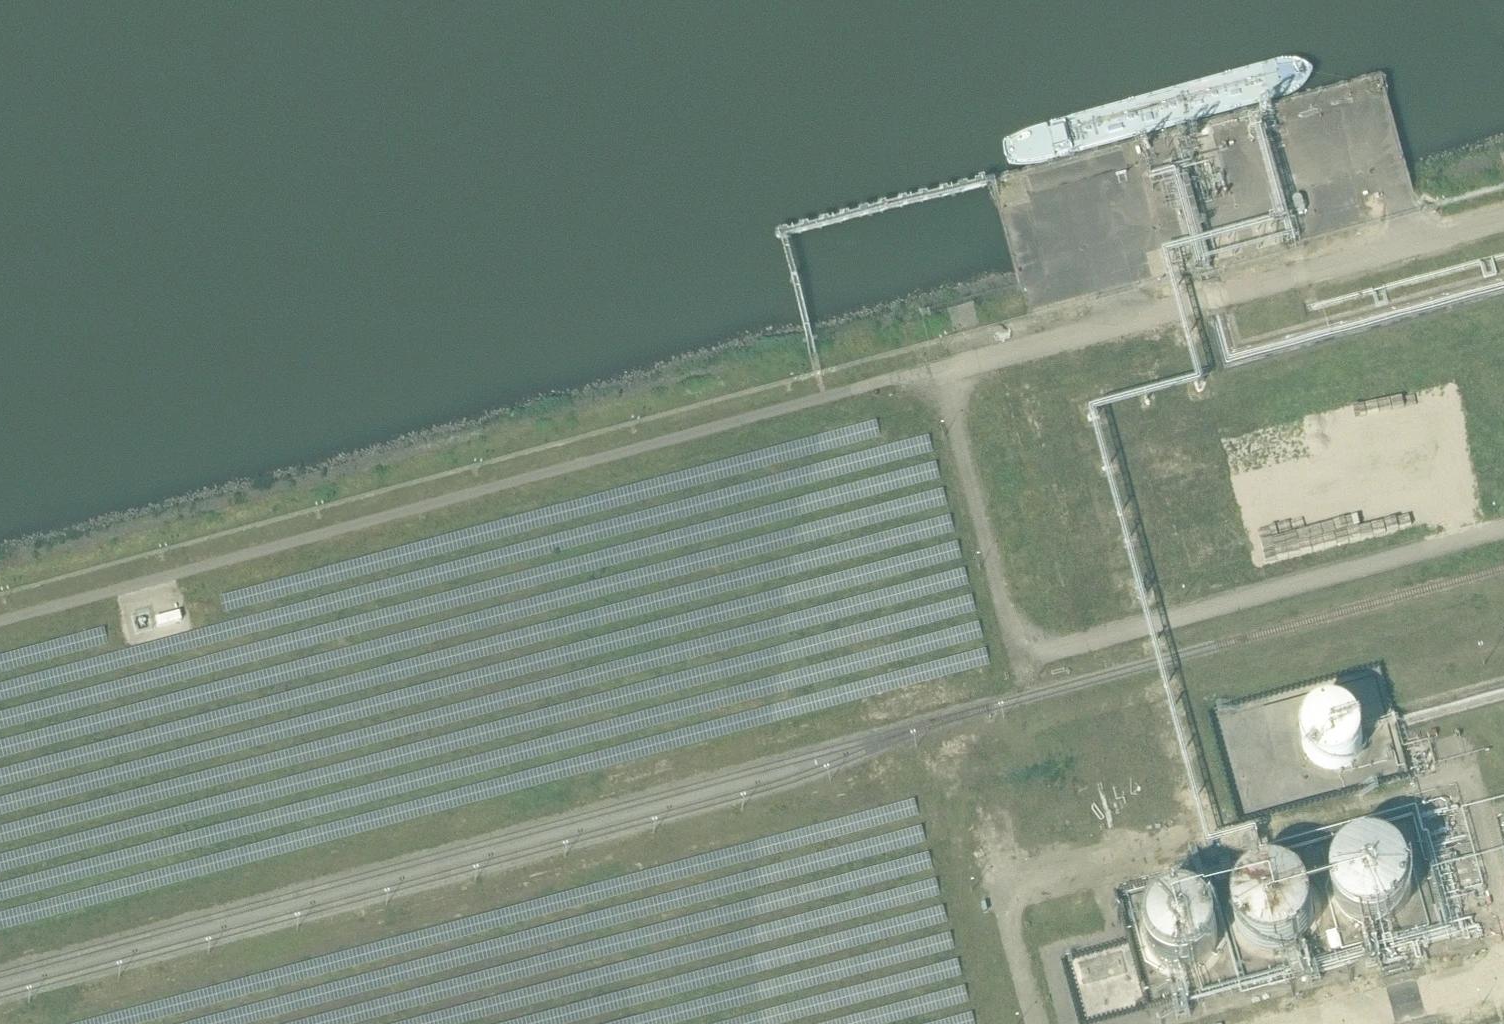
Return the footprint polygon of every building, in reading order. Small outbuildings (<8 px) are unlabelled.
[(1293,200),(1296,212),(1300,214),(1304,213),(1306,209),(1302,198),(1299,196),(1295,197),(1293,200)] [(179,612),(155,619),(158,627),(182,621),(179,612)] [(1350,764),(1353,761),(1358,756),(1361,749),(1363,741),(1363,734),(1360,726),(1356,720),(1350,714),(1344,711),(1337,709),(1330,709),(1322,710),(1316,713),(1310,718),(1306,724),(1303,731),(1302,739),(1303,746),(1306,755),(1309,759),(1313,762),(1320,767),(1329,769),(1338,769),(1345,767),(1350,764)] [(1361,849),(1353,852),(1346,857),(1342,861),(1339,867),(1335,875),(1333,882),(1333,887),(1334,897),(1336,902),(1339,907),(1346,916),(1353,921),(1359,924),(1364,925),(1375,926),(1384,925),(1394,920),(1401,914),(1407,907),(1411,897),(1412,887),(1411,877),(1407,867),(1401,859),(1397,855),(1392,852),(1383,848),(1378,847),(1370,847),(1361,849)] [(1314,918),(1315,910),(1314,901),(1312,894),(1308,887),(1302,881),(1296,876),(1289,873),(1280,870),(1275,870),(1266,871),(1259,873),(1252,877),(1247,882),(1243,887),(1239,894),(1236,901),(1236,910),(1236,918),(1239,925),(1243,932),(1248,939),(1255,944),(1263,947),(1270,949),(1277,949),(1285,948),(1291,946),(1298,942),(1303,938),(1308,932),(1312,925),(1314,918)] [(1218,944),(1219,935),(1219,929),(1217,923),(1214,916),(1209,910),(1204,905),(1198,902),(1192,900),(1183,899),(1177,899),(1169,901),(1163,904),(1156,910),(1152,915),(1149,920),(1146,928),(1146,935),(1146,942),(1148,948),(1151,954),(1155,960),(1160,965),(1167,969),(1174,971),(1180,972),(1188,972),(1196,970),(1203,966),(1208,962),(1212,957),(1216,950),(1218,944)] [(615,913),(618,946),(637,945),(634,912),(615,913)] [(629,986),(648,983),(641,948),(622,951),(629,986)]
